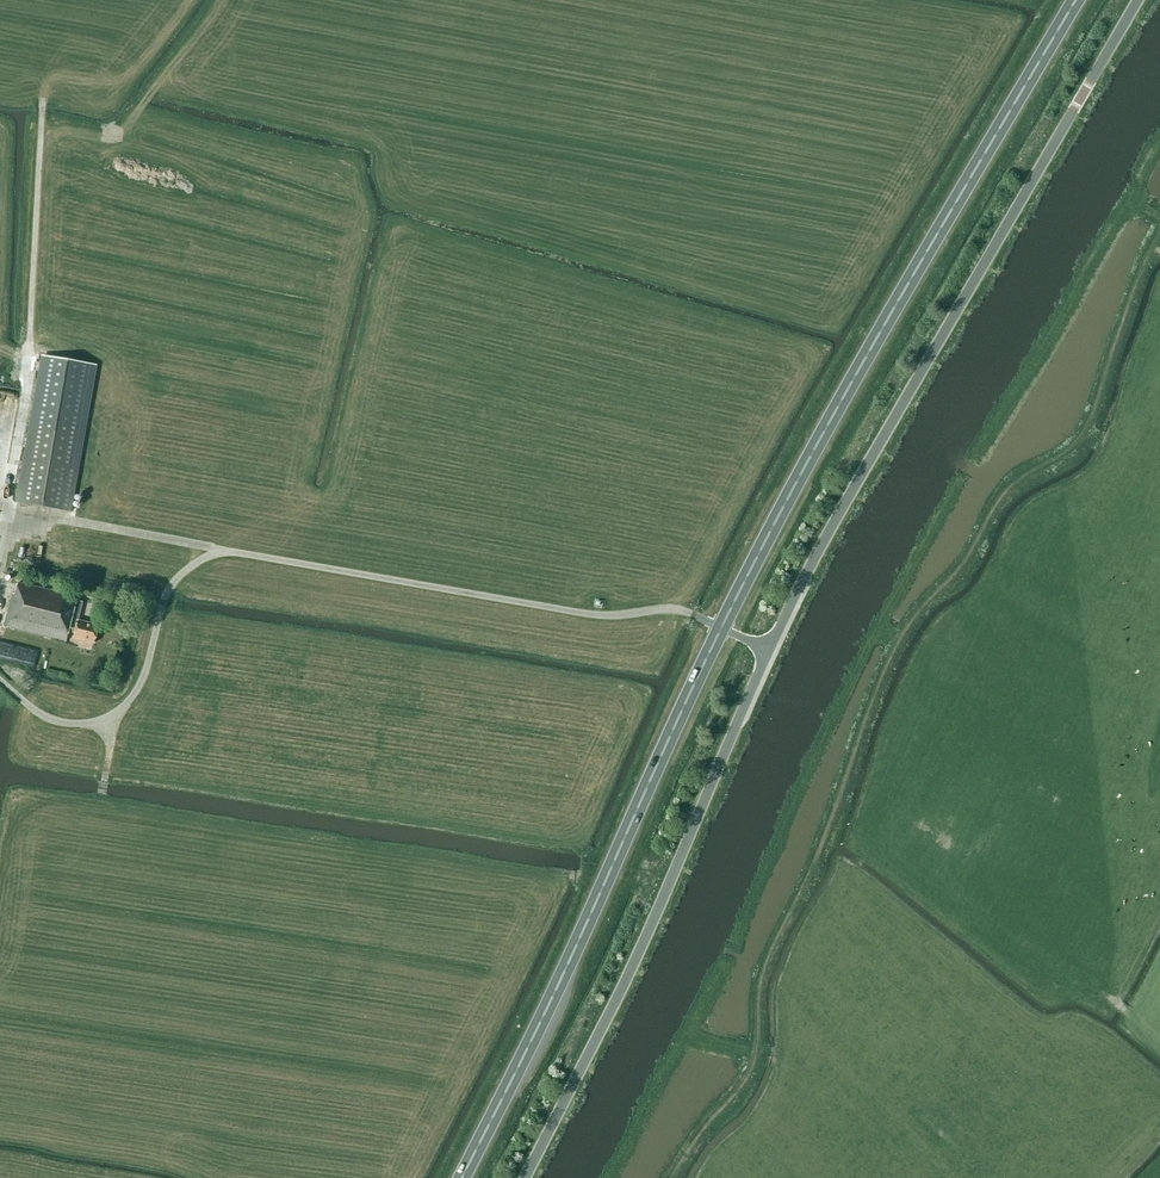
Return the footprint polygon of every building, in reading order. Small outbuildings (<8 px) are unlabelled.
[(18,502),(71,511),(79,469),(77,468),(84,427),(33,418),(18,502)] [(12,443),(15,432),(0,428),(0,439),(12,443)] [(13,593),(5,623),(5,626),(67,642),(69,632),(75,633),(74,638),(95,643),(99,626),(78,620),(79,619),(73,618),(78,597),(18,583),(15,594),(13,593)] [(25,662),(30,647),(0,638),(0,655),(25,662)]
